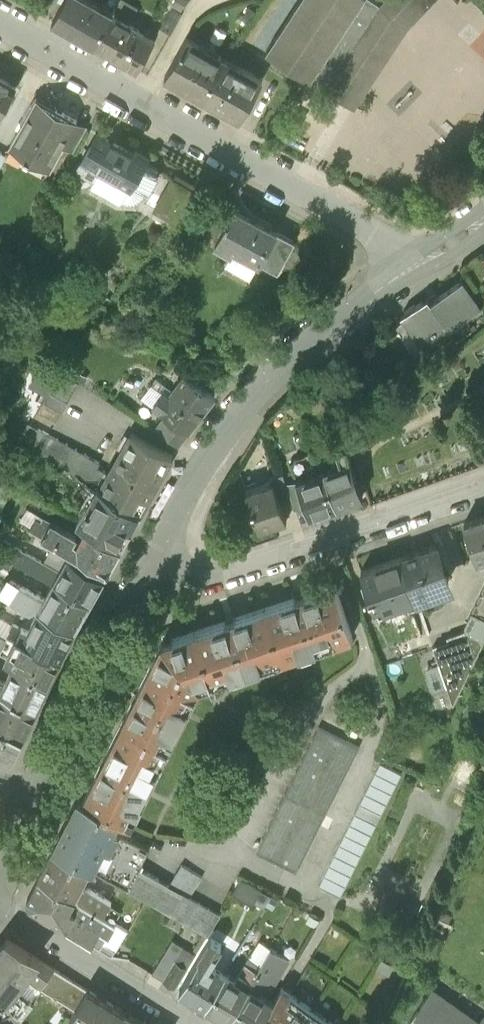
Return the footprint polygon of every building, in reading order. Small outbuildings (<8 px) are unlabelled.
[(93,45),(112,12),(101,6),(102,5),(94,0),(63,0),(52,21),(93,45)] [(380,4),(374,0),(300,0),(267,51),(325,88),(380,4)] [(380,4),(325,88),(353,109),(408,26),(435,0),(384,0),(380,4)] [(157,32),(168,38),(179,17),(168,11),(157,32)] [(137,69),(155,37),(112,12),(93,45),(137,69)] [(176,81),(203,97),(225,58),(186,37),(164,76),(175,82),(176,81)] [(262,79),(225,58),(203,97),(240,118),(262,79)] [(0,77),(0,114),(16,86),(0,77)] [(22,124),(9,147),(24,155),(23,157),(28,159),(29,158),(49,170),(63,144),(74,150),(85,130),(75,124),(77,120),(55,108),(56,106),(35,95),(20,123),(22,124)] [(132,152),(98,132),(77,169),(95,178),(99,170),(131,187),(146,161),(146,159),(148,156),(135,148),(132,152)] [(158,167),(146,161),(131,187),(99,170),(95,178),(91,185),(119,201),(124,200),(127,201),(132,202),(136,201),(140,199),(143,194),(146,190),(150,189),(158,175),(156,171),(158,167)] [(173,178),(155,208),(173,219),(191,188),(173,178)] [(235,209),(229,221),(227,220),(224,225),(226,226),(216,245),(231,253),(234,247),(260,261),(276,230),(235,209)] [(295,240),(276,230),(260,261),(279,271),(295,240)] [(234,247),(231,253),(226,262),(252,276),(260,261),(234,247)] [(481,309),(462,283),(437,300),(434,296),(401,319),(404,324),(412,335),(417,331),(431,352),(453,336),(449,331),(481,309)] [(412,335),(404,324),(393,331),(415,363),(431,352),(417,331),(412,335)] [(39,359),(26,383),(46,395),(37,410),(56,421),(79,381),(39,359)] [(161,413),(187,432),(213,397),(185,375),(174,391),(155,377),(140,398),(161,413)] [(303,407),(295,399),(287,406),(295,414),(303,407)] [(178,445),(187,432),(161,413),(150,427),(178,445)] [(25,421),(15,437),(74,474),(84,454),(25,421)] [(74,474),(81,479),(139,515),(172,455),(131,434),(109,473),(96,467),(98,462),(84,454),(74,474)] [(342,462),(324,468),(336,502),(363,492),(346,447),(337,450),(342,462)] [(309,511),(336,502),(324,468),(319,453),(310,456),(309,453),(296,457),(297,461),(292,462),(297,477),(309,511)] [(279,499),(291,495),(286,481),(283,472),(269,476),(272,482),(273,481),(279,499)] [(297,477),(286,481),(291,495),(294,505),(309,511),(297,477)] [(76,524),(86,531),(119,550),(139,515),(81,479),(69,500),(85,510),(76,524)] [(272,482),(246,491),(259,529),(287,519),(279,499),(273,481),(272,482)] [(106,574),(119,550),(86,531),(79,545),(74,543),(75,540),(75,538),(26,509),(18,522),(106,574)] [(465,520),(477,557),(483,555),(483,514),(465,520)] [(54,583),(89,604),(103,578),(68,558),(59,573),(21,550),(24,545),(18,542),(15,546),(0,537),(0,551),(54,583)] [(401,554),(402,557),(414,593),(415,596),(437,588),(449,581),(435,543),(401,554)] [(374,607),(414,593),(402,557),(361,571),(374,607)] [(37,615),(39,610),(52,587),(43,582),(36,594),(2,575),(0,578),(0,593),(37,615)] [(52,587),(39,610),(74,630),(89,604),(54,583),(52,587)] [(131,825),(147,793),(186,715),(200,688),(208,684),(351,636),(334,585),(161,645),(83,801),(118,818),(131,825)] [(465,626),(483,637),(483,587),(465,626)] [(15,639),(59,660),(71,635),(37,615),(28,632),(0,619),(0,632),(15,639)] [(479,638),(465,632),(448,637),(450,641),(432,647),(438,664),(446,687),(452,707),(482,646),(479,638)] [(13,665),(5,682),(0,692),(35,710),(59,660),(15,639),(5,662),(13,665)] [(446,687),(438,664),(425,668),(432,692),(446,687)] [(22,737),(35,710),(0,692),(0,727),(22,737)] [(22,737),(0,727),(0,756),(6,759),(12,758),(22,737)] [(358,747),(318,727),(255,852),(295,872),(358,747)] [(401,773),(380,763),(319,886),(340,896),(401,773)] [(78,798),(54,847),(88,867),(92,869),(103,847),(109,850),(117,833),(112,830),(118,818),(83,801),(78,798)] [(149,849),(117,833),(109,850),(103,847),(92,869),(207,934),(220,914),(188,898),(168,886),(139,869),(149,849)] [(54,847),(39,876),(74,897),(78,888),(88,867),(54,847)] [(182,866),(168,886),(188,898),(201,877),(182,866)] [(67,907),(74,897),(39,876),(27,899),(30,906),(91,943),(99,929),(73,914),(75,912),(67,907)] [(241,879),(232,894),(252,905),(255,901),(264,907),(271,895),(241,879)] [(74,897),(103,915),(111,902),(88,889),(83,891),(78,888),(74,897)] [(73,914),(99,929),(108,935),(115,922),(103,915),(74,897),(67,907),(75,912),(73,914)] [(451,923),(448,921),(451,915),(435,907),(425,929),(444,937),(451,923)] [(127,930),(115,922),(108,935),(99,929),(91,943),(112,955),(127,930)] [(221,943),(211,937),(180,989),(205,1004),(225,972),(210,963),(221,943)] [(0,947),(0,994),(3,997),(17,1012),(28,1000),(14,989),(21,979),(25,982),(30,981),(32,978),(40,983),(41,984),(52,966),(7,939),(0,947)] [(172,939),(152,973),(175,987),(196,953),(172,939)] [(259,940),(246,963),(278,982),(292,959),(259,940)] [(394,964),(380,957),(375,968),(389,975),(394,964)] [(38,987),(75,1009),(88,989),(52,966),(41,984),(40,983),(38,987)] [(247,986),(225,972),(205,1004),(227,1018),(247,986)] [(247,986),(227,1018),(237,1023),(257,1023),(272,1001),(247,986)] [(287,989),(281,986),(272,1001),(257,1023),(336,1023),(287,989)] [(124,1011),(88,989),(75,1009),(69,1019),(77,1023),(116,1023),(124,1011)] [(408,1023),(483,1023),(483,1017),(483,1016),(479,1023),(432,990),(408,1023)] [(2,1015),(8,1015),(9,1017),(17,1012),(3,997),(0,1000),(0,1013),(2,1015)] [(124,1011),(116,1023),(146,1023),(124,1011)] [(0,1023),(15,1023),(23,1019),(17,1012),(9,1017),(0,1023)]
